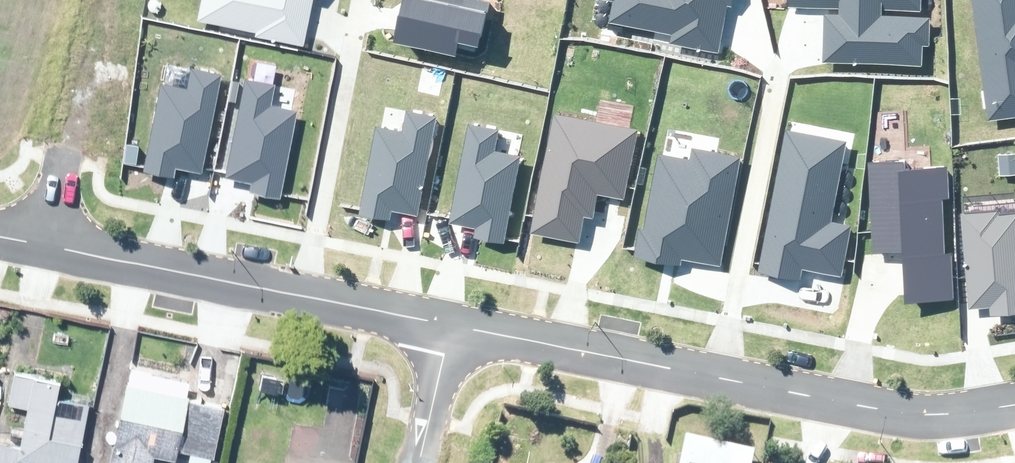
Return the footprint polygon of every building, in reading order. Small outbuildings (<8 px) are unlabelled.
[(304,46),(309,20),(313,0),(200,0),(196,21),(257,33),(256,36),(304,46)] [(455,57),(459,44),(479,48),(489,4),(473,0),(402,0),(397,21),(392,43),(455,57)] [(717,52),(723,19),(726,5),(731,6),(732,0),(600,0),(612,2),(608,23),(671,36),(670,43),(717,52)] [(821,63),(922,66),(922,46),(929,46),(930,18),(880,16),(881,9),(920,10),(920,0),(787,0),(787,9),(838,10),(837,14),(823,14),(822,37),(821,63)] [(1014,117),(1014,0),(971,0),(987,121),(1014,117)] [(161,86),(144,173),(174,179),(176,170),(186,172),(202,175),(221,75),(191,69),(187,91),(161,86)] [(249,194),(280,200),(297,112),(271,107),(275,85),(245,79),(225,179),(238,182),(251,184),(249,194)] [(376,128),(359,216),(390,222),(391,212),(401,214),(417,217),(437,117),(406,111),(402,133),(376,128)] [(530,233),(579,242),(583,217),(593,219),(598,196),(608,198),(625,201),(638,129),(553,113),(530,233)] [(473,238),(504,244),(521,156),(494,151),(499,130),(468,124),(449,224),(465,227),(475,229),(473,238)] [(757,272),(800,281),(802,270),(824,274),(840,277),(850,226),(831,222),(846,142),(785,130),(757,272)] [(699,263),(721,267),(741,157),(692,148),(690,159),(658,153),(644,230),(639,229),(634,257),(681,265),(682,260),(699,263)] [(906,302),(954,299),(951,253),(944,254),(940,197),(948,197),(947,167),(907,169),(907,158),(866,161),(872,253),(890,252),(903,251),(906,302)] [(1014,313),(1014,213),(999,215),(998,211),(961,214),(965,263),(969,308),(977,308),(990,306),(991,315),(1014,313)] [(228,404),(192,398),(193,395),(189,394),(192,378),(133,367),(115,462),(156,462),(158,452),(180,456),(182,448),(193,450),(190,462),(194,462),(213,462),(215,454),(219,455),(228,404)] [(31,377),(13,373),(7,407),(28,411),(22,442),(20,451),(0,447),(0,462),(77,462),(87,407),(58,401),(61,382),(31,377)] [(756,448),(687,433),(680,462),(752,462),(756,448)]
